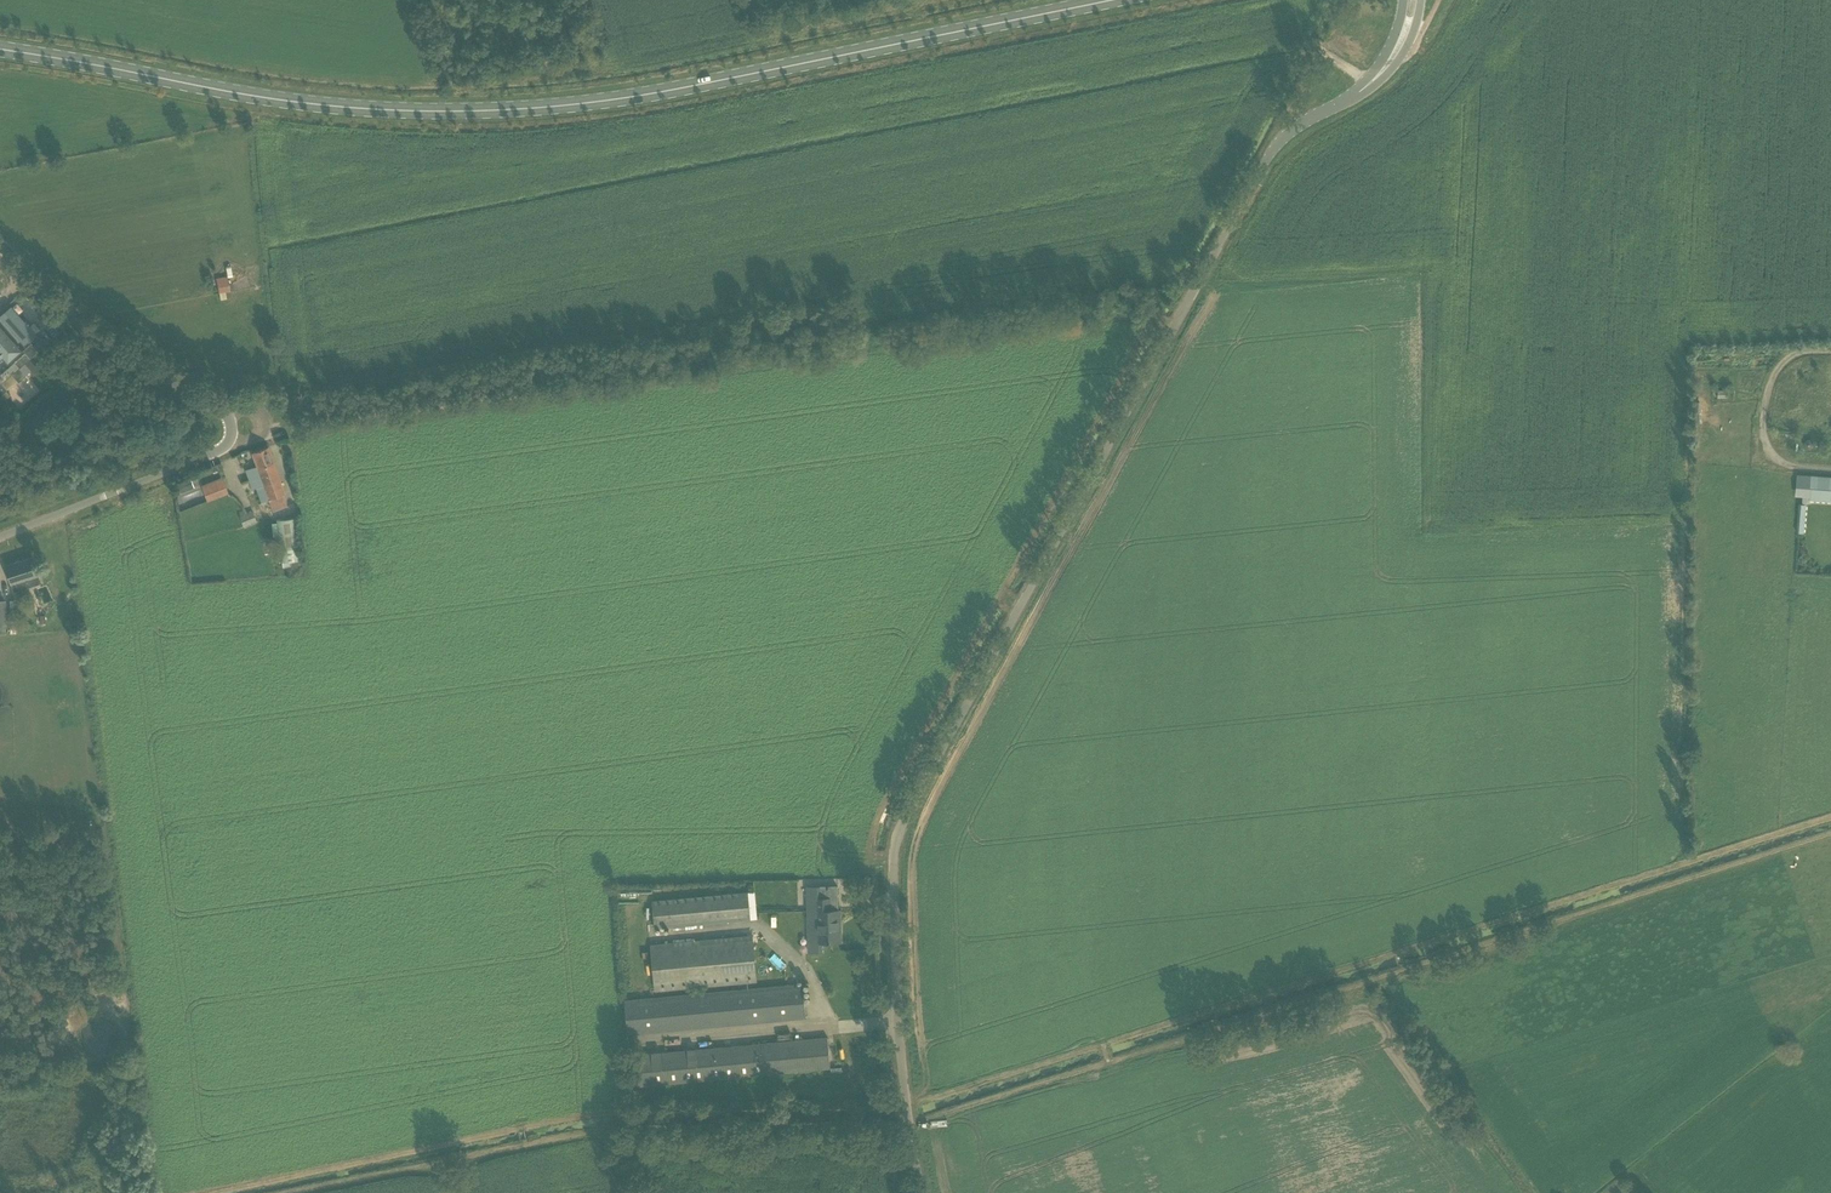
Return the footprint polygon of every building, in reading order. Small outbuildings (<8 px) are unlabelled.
[(228,276),(216,278),(219,293),(220,293),(221,300),(227,299),(226,292),(230,291),(228,276)] [(18,305),(3,317),(26,345),(41,333),(18,305)] [(1,356),(6,362),(20,350),(0,327),(0,358),(1,356)] [(25,354),(35,365),(53,349),(48,343),(43,337),(33,346),(31,344),(22,351),(25,354)] [(24,364),(34,376),(40,371),(35,365),(25,354),(7,369),(11,375),(12,375),(24,364)] [(75,363),(80,367),(83,362),(79,358),(75,363)] [(6,390),(1,384),(11,375),(7,369),(0,375),(0,395),(6,390)] [(1804,442),(1803,446),(1806,449),(1810,449),(1813,447),(1813,443),(1811,440),(1806,439),(1804,442)] [(269,500),(273,511),(288,506),(283,495),(285,494),(268,447),(252,453),(256,466),(246,470),(253,489),(256,488),(262,502),(269,500)] [(1830,502),(1830,477),(1796,475),(1796,486),(1795,496),(1802,497),(1802,505),(1805,505),(1808,500),(1830,502)] [(203,486),(209,501),(227,494),(222,479),(203,486)] [(186,481),(177,484),(180,493),(190,490),(186,481)] [(1796,533),(1804,533),(1805,505),(1802,505),(1798,504),(1796,533)] [(240,518),(243,527),(257,522),(254,513),(240,518)] [(276,520),(282,562),(301,559),(296,517),(276,520)] [(33,557),(4,566),(13,592),(30,587),(30,586),(41,582),(33,557)] [(807,887),(808,905),(815,905),(815,922),(808,922),(809,942),(822,942),(829,942),(841,941),(840,910),(838,910),(838,886),(828,886),(827,886),(825,886),(817,887),(816,887),(807,887)] [(653,901),(656,928),(751,919),(748,892),(653,901)] [(651,944),(655,990),(757,981),(753,935),(651,944)] [(625,1001),(629,1036),(806,1018),(802,984),(625,1001)] [(630,1060),(633,1087),(832,1068),(829,1037),(646,1054),(646,1058),(630,1060)]
